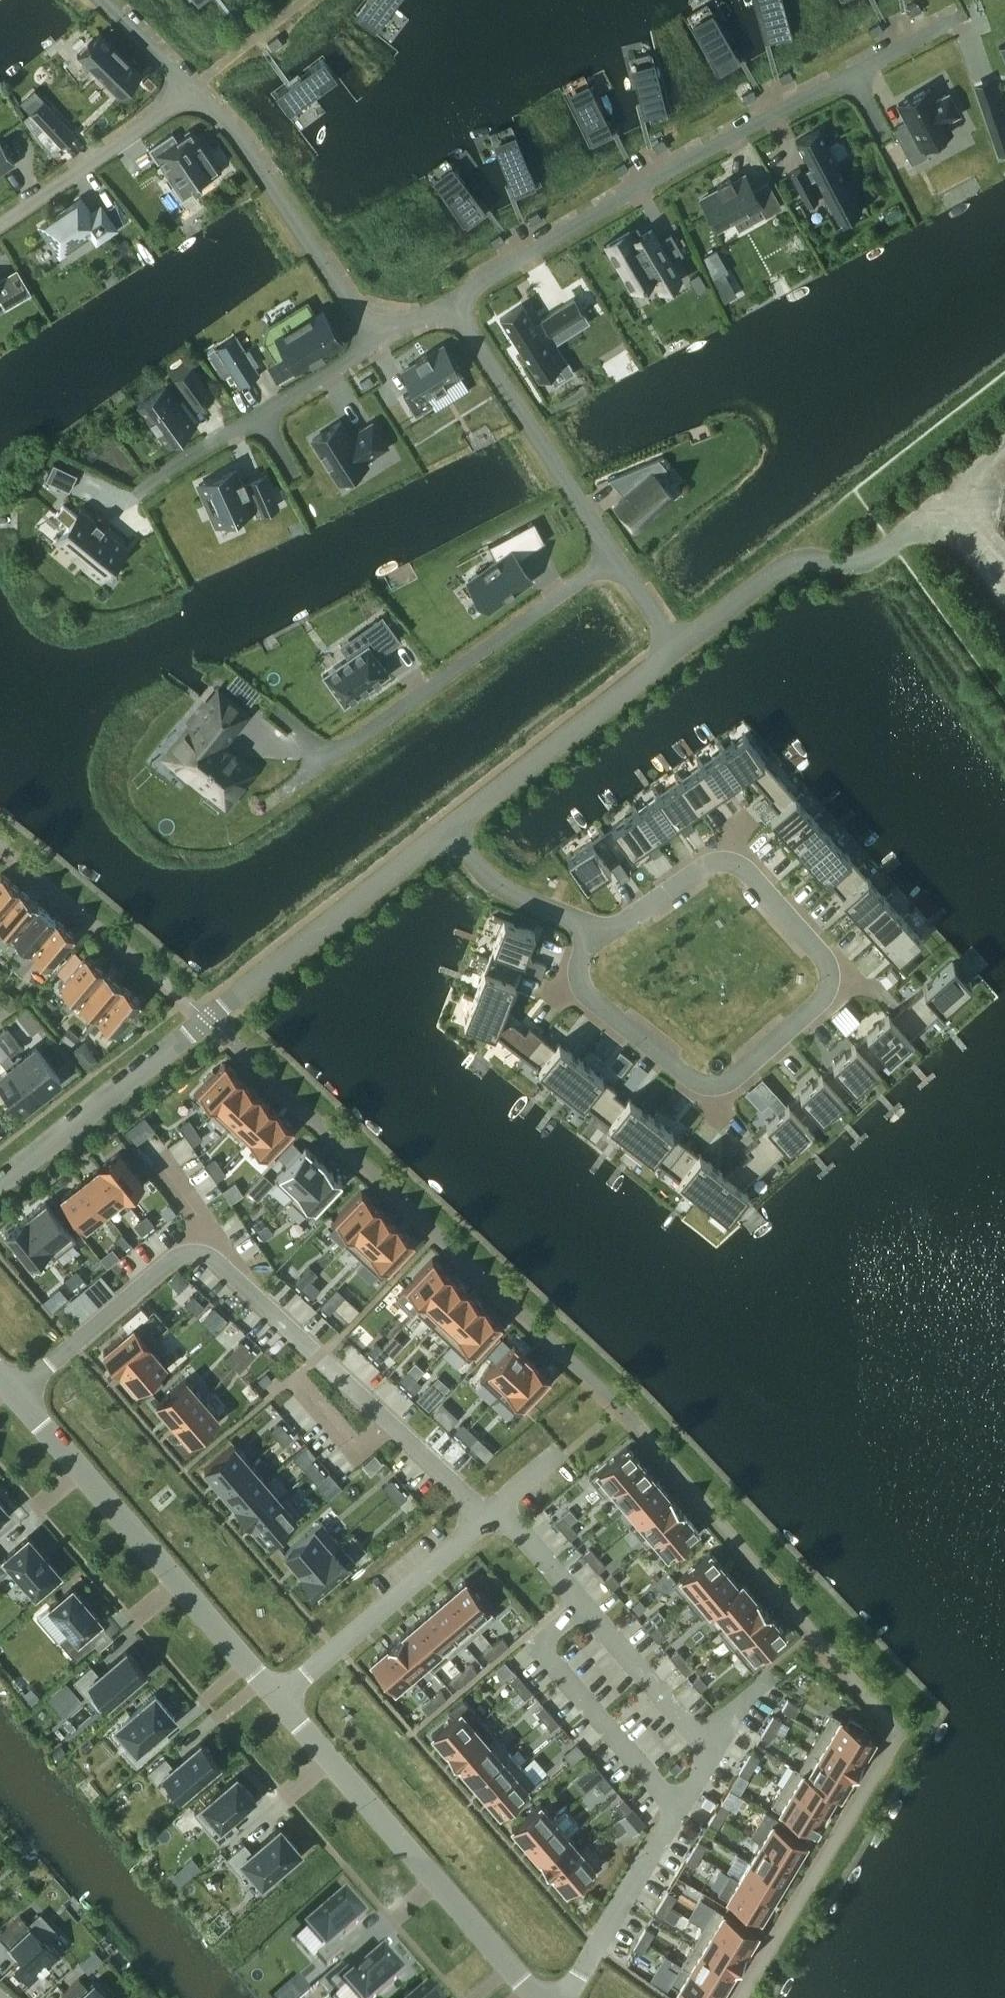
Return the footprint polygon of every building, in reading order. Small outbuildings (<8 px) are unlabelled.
[(357,16),(376,31),(399,0),(369,0),(357,16)] [(782,0),(758,0),(769,40),(792,34),(782,0)] [(918,1),(907,7),(911,15),(922,9),(918,1)] [(711,9),(690,21),(720,73),(741,61),(711,9)] [(251,17),(242,24),(247,30),(256,23),(251,17)] [(869,28),(873,35),(884,30),(879,22),(869,28)] [(119,96),(143,73),(101,31),(78,54),(119,96)] [(279,35),(269,43),(275,50),(284,42),(279,35)] [(629,59),(644,117),(667,111),(652,53),(629,59)] [(338,79),(324,60),(277,95),(290,114),(338,79)] [(794,77),(790,69),(779,75),(783,83),(794,77)] [(587,79),(565,90),(592,144),(614,133),(587,79)] [(913,95),(898,103),(907,120),(893,128),(911,163),(927,155),(922,147),(951,131),(946,121),(960,113),(949,92),(935,100),(928,87),(913,95)] [(746,102),(757,96),(753,88),(742,94),(746,102)] [(42,116),(53,105),(39,92),(28,103),(42,116)] [(1004,151),(1004,125),(999,108),(984,114),(998,154),(1004,151)] [(821,127),(797,139),(811,167),(804,171),(803,171),(801,166),(790,172),(807,205),(818,199),(808,180),(816,176),(838,222),(862,209),(821,127)] [(161,167),(174,186),(182,198),(194,190),(214,177),(214,176),(222,171),(208,151),(209,150),(199,135),(198,135),(192,128),(177,138),(173,132),(148,148),(158,162),(162,166),(161,167)] [(492,140),(514,195),(536,187),(514,131),(492,140)] [(653,144),(657,151),(667,145),(663,138),(653,144)] [(14,161),(0,140),(0,171),(14,161)] [(613,167),(618,175),(628,168),(624,161),(613,167)] [(467,225),(486,211),(450,163),(431,177),(467,225)] [(772,226),(786,217),(773,193),(759,201),(751,186),(738,193),(735,189),(723,196),(725,200),(707,210),(723,239),(766,215),(772,226)] [(104,235),(115,228),(100,206),(91,213),(81,198),(41,225),(53,243),(59,252),(82,236),(89,231),(97,225),(104,235)] [(532,224),(542,218),(538,210),(527,216),(528,217),(532,224)] [(655,280),(676,267),(651,226),(633,236),(628,227),(604,241),(629,284),(650,272),(655,280)] [(495,247),(505,240),(500,233),(490,239),(495,247)] [(716,250),(704,256),(713,278),(714,277),(725,272),(727,270),(716,250)] [(699,272),(689,278),(698,293),(708,287),(699,272)] [(714,277),(713,278),(718,288),(730,281),(725,272),(714,277)] [(6,307),(18,299),(5,277),(0,280),(0,297),(6,307)] [(523,303),(500,317),(539,380),(562,365),(543,336),(550,331),(551,334),(585,312),(575,296),(541,317),(542,319),(535,323),(523,303)] [(238,336),(217,348),(240,386),(242,385),(241,384),(259,372),(259,374),(261,373),(251,358),(252,358),(251,357),(250,358),(246,351),(250,348),(250,347),(246,349),(238,336)] [(416,362),(402,370),(413,387),(403,393),(416,413),(432,404),(425,394),(434,389),(435,391),(447,384),(446,382),(461,372),(443,346),(428,355),(426,352),(415,359),(416,362)] [(192,366),(174,379),(182,391),(195,409),(214,395),(201,377),(192,366)] [(167,445),(196,424),(167,384),(138,405),(167,445)] [(341,420),(312,438),(322,454),(339,481),(368,463),(366,459),(388,445),(373,422),(351,436),(341,420)] [(46,479),(70,490),(78,473),(54,462),(46,479)] [(649,469),(645,464),(610,478),(621,492),(649,469)] [(237,481),(232,469),(199,484),(217,524),(254,507),(257,514),(277,505),(264,475),(246,483),(243,478),(237,481)] [(673,497),(654,475),(652,472),(624,496),(614,505),(636,529),(673,497)] [(285,486),(281,488),(285,498),(290,497),(285,486)] [(129,547),(83,510),(79,516),(66,505),(58,515),(71,525),(59,540),(88,564),(94,557),(111,570),(129,547)] [(496,558),(468,578),(489,608),(531,578),(518,559),(545,540),(534,519),(488,544),(496,558)] [(366,641),(322,673),(344,705),(389,673),(374,651),(382,646),(383,647),(397,637),(381,614),(367,624),(376,637),(368,643),(366,641)] [(221,744),(247,713),(218,691),(190,726),(166,756),(172,761),(211,793),(209,796),(226,810),(237,796),(234,793),(253,770),(221,744)] [(793,796),(761,754),(747,730),(721,747),(741,775),(748,769),(771,797),(769,799),(778,809),(793,796)] [(721,747),(699,763),(719,790),(741,775),(721,747)] [(699,763),(678,778),(697,806),(719,790),(699,763)] [(678,778),(656,793),(675,821),(697,806),(678,778)] [(656,793),(634,809),(653,836),(675,821),(656,793)] [(778,809),(770,816),(791,838),(813,818),(793,796),(778,809)] [(634,809),(603,830),(619,853),(621,852),(624,850),(628,847),(631,851),(653,836),(634,809)] [(813,818),(791,838),(809,859),(832,838),(813,818)] [(603,830),(568,855),(586,882),(611,865),(610,864),(621,857),(619,853),(603,830)] [(832,838),(809,859),(826,878),(827,877),(835,886),(857,866),(832,838)] [(857,866),(835,886),(843,895),(842,896),(862,918),(885,897),(857,866)] [(19,887),(0,872),(0,910),(19,887)] [(12,934),(38,903),(19,887),(0,910),(0,924),(4,927),(0,932),(0,942),(3,945),(12,934)] [(885,897),(862,918),(880,939),(904,917),(885,897)] [(14,954),(21,960),(55,918),(38,903),(12,934),(23,943),(14,954)] [(904,917),(880,939),(897,958),(921,937),(904,917)] [(38,956),(49,965),(75,934),(55,918),(21,960),(15,967),(23,974),(38,956)] [(506,919),(491,958),(518,968),(523,957),(524,957),(534,930),(506,919)] [(78,1000),(81,997),(104,969),(85,953),(59,984),(70,993),(61,1004),(69,1011),(78,1000)] [(491,958),(476,996),(504,1007),(515,980),(514,980),(518,968),(491,958)] [(535,959),(530,971),(542,975),(546,963),(535,959)] [(923,987),(891,1015),(909,1035),(971,980),(953,960),(923,987)] [(104,969),(81,997),(78,1000),(96,1015),(122,984),(104,969)] [(122,984),(96,1015),(87,1026),(95,1032),(104,1021),(115,1031),(141,1000),(122,984)] [(9,991),(2,1000),(12,1007),(19,999),(9,991)] [(476,996),(467,1021),(496,1032),(527,1055),(543,1035),(530,1025),(525,1030),(502,1012),(504,1007),(476,996)] [(867,1033),(856,1043),(876,1065),(909,1035),(891,1015),(888,1012),(866,1032),(867,1033)] [(0,1033),(0,1042),(9,1053),(10,1055),(22,1046),(7,1028),(0,1033)] [(70,1028),(63,1036),(71,1043),(78,1035),(70,1028)] [(543,1035),(527,1055),(562,1083),(581,1058),(559,1041),(556,1045),(543,1035)] [(87,1053),(88,1046),(84,1040),(73,1049),(81,1058),(87,1053)] [(0,1042),(0,1058),(1,1059),(8,1069),(0,1075),(0,1082),(21,1109),(41,1094),(13,1059),(9,1053),(0,1042)] [(833,1063),(822,1072),(843,1095),(876,1065),(856,1043),(855,1042),(833,1062),(833,1063)] [(41,1094),(61,1078),(36,1047),(23,1057),(20,1053),(13,1059),(41,1094)] [(621,1050),(609,1065),(621,1074),(632,1059),(621,1050)] [(581,1058),(562,1083),(598,1111),(614,1091),(617,1088),(602,1076),(603,1076),(581,1058)] [(206,1080),(194,1093),(212,1109),(242,1077),(225,1061),(216,1070),(213,1068),(204,1078),(206,1080)] [(800,1092),(789,1102),(809,1125),(843,1095),(822,1072),(800,1091),(800,1092)] [(242,1077),(212,1109),(229,1126),(260,1094),(242,1077)] [(614,1091),(598,1111),(632,1137),(651,1114),(629,1096),(626,1100),(614,1091)] [(260,1094),(229,1126),(230,1127),(234,1124),(250,1139),(277,1110),(260,1094)] [(767,1122),(753,1134),(756,1138),(774,1157),(809,1125),(789,1102),(788,1101),(779,1110),(766,1122),(767,1122)] [(277,1110),(250,1139),(268,1156),(295,1127),(277,1110)] [(651,1114),(632,1137),(667,1165),(686,1142),(673,1132),(673,1131),(651,1114)] [(189,1117),(179,1124),(186,1134),(196,1127),(189,1117)] [(131,1124),(124,1130),(134,1143),(141,1137),(131,1124)] [(196,1127),(186,1134),(193,1144),(203,1137),(196,1127)] [(702,1192),(702,1193),(729,1214),(748,1190),(742,1186),(774,1157),(756,1138),(745,1147),(750,1152),(726,1173),(721,1169),(702,1192)] [(280,1155),(288,1164),(302,1149),(294,1141),(280,1155)] [(686,1142),(667,1165),(702,1192),(721,1169),(699,1152),(698,1152),(686,1142)] [(288,1164),(275,1178),(293,1194),(289,1197),(290,1198),(324,1163),(306,1145),(302,1149),(288,1164)] [(120,1150),(100,1165),(128,1200),(128,1199),(125,1196),(144,1181),(120,1150)] [(215,1156),(205,1162),(211,1171),(221,1164),(215,1156)] [(324,1163),(290,1198),(309,1216),(343,1180),(324,1163)] [(221,1164),(211,1171),(216,1179),(226,1172),(221,1164)] [(100,1165),(81,1180),(108,1215),(128,1200),(100,1165)] [(264,1173),(249,1190),(259,1199),(274,1182),(264,1173)] [(81,1180),(62,1195),(86,1226),(105,1212),(108,1215),(81,1180)] [(362,1190),(331,1222),(349,1239),(345,1242),(346,1242),(380,1207),(362,1190)] [(46,1200),(26,1216),(56,1255),(76,1239),(46,1200)] [(380,1207),(346,1242),(364,1259),(397,1224),(380,1207)] [(142,1219),(149,1228),(155,1223),(148,1214),(142,1219)] [(263,1215),(253,1221),(258,1230),(268,1223),(263,1215)] [(26,1216),(6,1232),(30,1263),(49,1248),(55,1255),(56,1255),(26,1216)] [(149,1228),(142,1219),(135,1224),(143,1233),(149,1228)] [(268,1223),(258,1230),(264,1238),(274,1231),(268,1223)] [(397,1224),(364,1259),(382,1276),(415,1240),(397,1224)] [(125,1247),(131,1242),(124,1233),(117,1238),(125,1247)] [(432,1257),(402,1289),(420,1305),(416,1309),(450,1273),(432,1257)] [(71,1274),(79,1284),(85,1279),(78,1269),(71,1274)] [(312,1280),(303,1271),(295,1280),(304,1288),(312,1280)] [(450,1273),(416,1309),(434,1325),(468,1290),(450,1273)] [(79,1284),(71,1274),(65,1279),(72,1289),(79,1284)] [(312,1280),(304,1288),(313,1297),(321,1288),(312,1280)] [(67,1297),(59,1287),(43,1300),(52,1310),(67,1297)] [(468,1290),(434,1325),(452,1342),(485,1306),(468,1290)] [(191,1309),(199,1300),(194,1294),(185,1303),(191,1309)] [(326,1298),(320,1304),(329,1312),(335,1306),(326,1298)] [(199,1300),(191,1309),(197,1314),(205,1305),(199,1300)] [(485,1306),(452,1342),(469,1358),(503,1323),(485,1306)] [(157,1337),(141,1318),(103,1350),(120,1369),(157,1337)] [(174,1357),(157,1337),(120,1369),(136,1389),(174,1357)] [(234,1364),(242,1356),(251,1347),(242,1339),(225,1356),(234,1364)] [(377,1340),(369,1349),(376,1356),(384,1347),(377,1340)] [(499,1395),(533,1359),(514,1342),(480,1377),(499,1395)] [(384,1347),(376,1356),(384,1363),(392,1354),(384,1347)] [(251,1348),(242,1356),(248,1362),(256,1353),(251,1348)] [(551,1376),(533,1359),(499,1395),(517,1412),(533,1396),(535,1398),(545,1388),(542,1386),(551,1376)] [(415,1376),(407,1369),(399,1378),(407,1385),(415,1376)] [(414,1392),(422,1383),(415,1376),(407,1385),(414,1392)] [(173,1423),(203,1397),(186,1378),(156,1403),(173,1423)] [(431,1382),(417,1398),(429,1409),(443,1393),(431,1382)] [(203,1397),(173,1423),(190,1442),(219,1416),(203,1397)] [(470,1428),(463,1421),(455,1430),(462,1437),(470,1428)] [(279,1438),(288,1430),(283,1424),(273,1432),(279,1438)] [(470,1428),(462,1437),(469,1444),(478,1435),(470,1428)] [(288,1430),(279,1438),(284,1444),(293,1437),(288,1430)] [(221,1488),(251,1462),(234,1443),(204,1469),(221,1488)] [(612,1489),(643,1464),(627,1445),(589,1477),(605,1496),(612,1489)] [(309,1473),(318,1465),(312,1459),(303,1467),(309,1473)] [(251,1462),(221,1488),(236,1505),(266,1479),(251,1462)] [(643,1464),(612,1489),(625,1505),(656,1479),(643,1464)] [(318,1465),(309,1473),(314,1479),(323,1471),(318,1465)] [(266,1479),(236,1505),(251,1522),(281,1497),(266,1479)] [(639,1521),(669,1495),(656,1479),(625,1505),(639,1521)] [(390,1495),(400,1487),(394,1481),(385,1489),(390,1495)] [(400,1487),(390,1495),(396,1501),(405,1493),(400,1487)] [(289,1491),(251,1523),(267,1541),(304,1509),(289,1491)] [(654,1539),(684,1513),(669,1495),(639,1521),(631,1527),(647,1545),(654,1539)] [(698,1530),(684,1513),(654,1539),(668,1556),(698,1530)] [(563,1530),(570,1523),(562,1514),(555,1521),(563,1530)] [(322,1520),(284,1552),(301,1571),(338,1539),(322,1520)] [(578,1532),(570,1523),(563,1530),(570,1539),(578,1532)] [(12,1566),(35,1593),(60,1572),(28,1536),(0,1560),(0,1576),(12,1566)] [(355,1559),(338,1539),(301,1571),(318,1590),(355,1559)] [(583,1554),(591,1563),(598,1556),(590,1547),(583,1554)] [(688,1601),(695,1595),(726,1569),(711,1552),(673,1583),(688,1601)] [(606,1565),(598,1556),(591,1563),(598,1572),(606,1565)] [(739,1584),(726,1569),(695,1595),(708,1611),(743,1582),(742,1581),(739,1584)] [(612,1573),(605,1579),(613,1588),(620,1582),(612,1573)] [(449,1593),(480,1629),(496,1615),(465,1579),(449,1593)] [(713,1609),(725,1624),(756,1598),(743,1582),(708,1611),(709,1612),(713,1609)] [(86,1633),(101,1620),(72,1587),(49,1607),(70,1631),(60,1640),(76,1659),(95,1643),(86,1633)] [(480,1629),(449,1593),(433,1607),(464,1643),(480,1629)] [(640,1598),(632,1605),(638,1613),(647,1606),(640,1598)] [(756,1598),(725,1624),(718,1630),(733,1648),(741,1642),(771,1616),(756,1598)] [(418,1620),(448,1656),(464,1643),(433,1607),(418,1620)] [(659,1609),(650,1617),(658,1626),(667,1618),(659,1609)] [(771,1616),(741,1642),(755,1658),(785,1632),(778,1624),(771,1616)] [(650,1632),(658,1626),(650,1617),(642,1623),(650,1632)] [(448,1656),(418,1620),(402,1634),(426,1663),(433,1670),(448,1656)] [(101,1646),(115,1634),(108,1626),(94,1637),(101,1646)] [(658,1626),(650,1632),(658,1641),(665,1635),(658,1626)] [(386,1647),(411,1676),(426,1663),(402,1634),(386,1647)] [(493,1645),(499,1652),(508,1645),(502,1637),(493,1645)] [(499,1652),(493,1645),(484,1652),(490,1660),(499,1652)] [(395,1689),(411,1676),(386,1647),(371,1660),(395,1689)] [(92,1664),(73,1680),(88,1697),(99,1710),(145,1671),(127,1649),(100,1673),(92,1664)] [(670,1656),(678,1665),(686,1658),(678,1649),(670,1656)] [(686,1658),(678,1665),(686,1674),(693,1667),(686,1658)] [(462,1671),(468,1679),(477,1671),(471,1664),(462,1671)] [(468,1679),(462,1671),(453,1679),(459,1687),(468,1679)] [(517,1689),(525,1682),(517,1673),(510,1680),(517,1689)] [(700,1675),(692,1681),(700,1690),(708,1684),(700,1675)] [(525,1682),(517,1689),(525,1698),(533,1692),(525,1682)] [(431,1698),(437,1705),(446,1698),(440,1690),(431,1698)] [(121,1749),(136,1766),(155,1750),(147,1741),(174,1717),(155,1694),(117,1727),(129,1742),(121,1749)] [(453,1716),(432,1734),(445,1749),(474,1725),(481,1718),(463,1697),(448,1710),(453,1716)] [(437,1705),(431,1698),(422,1706),(428,1713),(437,1705)] [(788,1699),(782,1709),(794,1716),(800,1706),(788,1699)] [(544,1720),(551,1713),(543,1704),(536,1711),(544,1720)] [(559,1722),(551,1713),(544,1720),(552,1729),(559,1722)] [(832,1713),(821,1732),(863,1757),(875,1738),(862,1730),(864,1726),(850,1717),(847,1722),(832,1713)] [(773,1715),(767,1725),(776,1730),(782,1720),(773,1715)] [(474,1725),(445,1749),(458,1765),(487,1740),(494,1734),(481,1718),(474,1725)] [(770,1741),(776,1730),(767,1725),(761,1736),(770,1741)] [(852,1776),(863,1757),(821,1732),(809,1750),(852,1776)] [(487,1740),(458,1765),(472,1781),(508,1750),(494,1734),(487,1740)] [(182,1795),(219,1763),(201,1742),(174,1765),(166,1756),(147,1772),(156,1782),(164,1775),(182,1795)] [(569,1750),(564,1754),(572,1763),(577,1759),(585,1752),(577,1743),(569,1750)] [(61,1744),(59,1746),(52,1752),(58,1758),(65,1752),(67,1751),(61,1744)] [(472,1781),(486,1797),(522,1766),(508,1750),(472,1781)] [(852,1776),(809,1750),(799,1768),(836,1792),(841,1795),(852,1776)] [(745,1762),(753,1767),(760,1757),(751,1752),(745,1762)] [(537,1754),(525,1764),(537,1779),(549,1769),(537,1754)] [(677,1761),(669,1768),(675,1774),(683,1766),(677,1761)] [(747,1778),(753,1767),(745,1762),(739,1772),(747,1778)] [(536,1782),(522,1766),(486,1797),(500,1813),(536,1782)] [(795,1766),(783,1785),(826,1811),(836,1792),(799,1768),(795,1766)] [(589,1773),(597,1782),(605,1776),(597,1767),(589,1773)] [(231,1817),(255,1797),(236,1776),(194,1812),(220,1842),(239,1826),(231,1817)] [(612,1785),(605,1776),(597,1782),(605,1791),(612,1785)] [(814,1830),(826,1811),(783,1785),(771,1805),(814,1830)] [(624,1813),(631,1807),(623,1798),(616,1804),(624,1813)] [(525,1842),(554,1818),(540,1802),(512,1827),(525,1842)] [(715,1813),(723,1818),(729,1808),(721,1803),(715,1813)] [(646,1823),(632,1806),(631,1807),(624,1813),(609,1826),(618,1836),(627,1827),(633,1834),(646,1823)] [(717,1828),(723,1818),(715,1813),(709,1823),(717,1828)] [(567,1833),(554,1818),(525,1842),(538,1858),(567,1833)] [(772,1821),(761,1840),(795,1861),(807,1842),(772,1821)] [(300,1851),(280,1828),(253,1851),(245,1842),(226,1858),(241,1875),(250,1868),(262,1883),(300,1851)] [(551,1873),(580,1849),(567,1833),(538,1858),(551,1873)] [(698,1840),(692,1850),(701,1855),(707,1845),(698,1840)] [(795,1861),(761,1840),(750,1859),(784,1880),(795,1861)] [(588,1843),(580,1849),(551,1873),(566,1891),(578,1881),(581,1884),(594,1874),(591,1870),(602,1860),(588,1843)] [(695,1865),(701,1855),(692,1850),(686,1860),(695,1865)] [(193,1857),(184,1864),(191,1873),(200,1866),(193,1857)] [(773,1899),(784,1880),(750,1859),(738,1878),(773,1899)] [(773,1899),(738,1878),(727,1897),(761,1918),(773,1899)] [(668,1891),(662,1901),(670,1906),(676,1896),(668,1891)] [(344,1946),(371,1922),(352,1901),(315,1934),(333,1955),(325,1962),(333,1971),(351,1955),(344,1946)] [(670,1906),(662,1901),(656,1911),(664,1916),(670,1906)] [(704,1926),(746,1951),(758,1932),(715,1906),(704,1926)] [(42,1938),(21,1914),(0,1934),(0,1936),(8,1945),(8,1946),(9,1947),(11,1945),(22,1957),(19,1960),(14,1964),(30,1980),(59,1952),(44,1936),(42,1938)] [(746,1951),(704,1926),(693,1945),(735,1970),(746,1951)] [(640,1938),(648,1943),(654,1933),(646,1928),(640,1938)] [(648,1943),(640,1938),(633,1948),(642,1953),(648,1943)] [(735,1970),(693,1945),(681,1964),(724,1989),(735,1970)] [(95,1949),(80,1963),(89,1972),(103,1958),(95,1949)] [(671,1957),(661,1974),(671,1980),(681,1962),(671,1957)] [(391,1958),(364,1982),(356,1973),(338,1988),(346,1997),(347,1997),(354,1992),(360,1997),(387,1997),(409,1979),(391,1958)] [(681,1964),(680,1965),(670,1983),(685,1992),(682,1996),(686,1997),(718,1997),(724,1989),(681,1964)] [(94,1982),(89,1987),(80,1977),(62,1993),(66,1997),(111,1997),(106,1993),(105,1994),(94,1982)]
